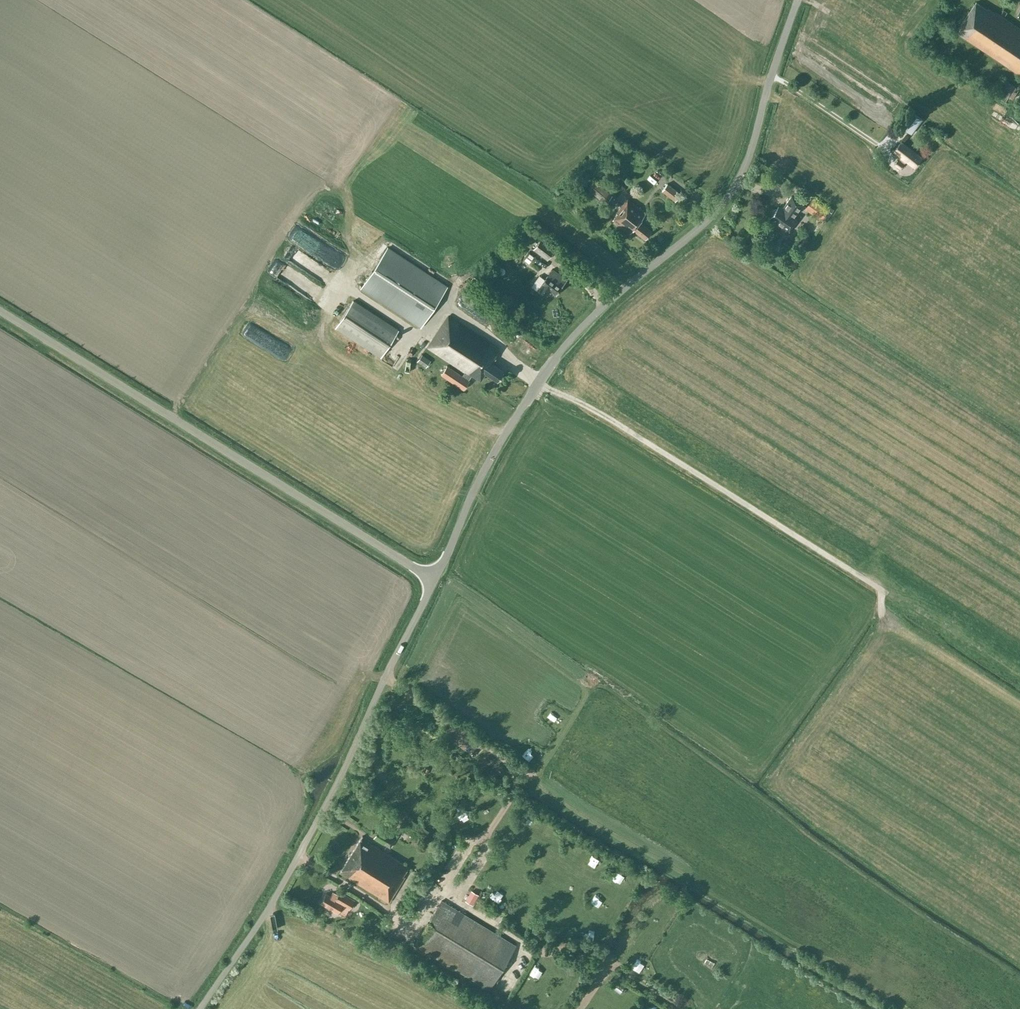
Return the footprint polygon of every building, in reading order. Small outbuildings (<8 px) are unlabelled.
[(995,11),(994,12),(988,8),(988,9),(976,1),(956,31),(1019,74),(1019,28),(995,11)] [(1004,79),(994,94),(1019,111),(1019,89),(1004,79)] [(912,112),(902,126),(911,133),(922,119),(912,112)] [(901,141),(894,150),(901,156),(895,163),(901,168),(907,160),(915,167),(922,157),(901,141)] [(888,166),(895,172),(899,168),(892,162),(888,166)] [(595,181),(588,190),(606,204),(613,195),(595,181)] [(609,181),(605,187),(612,192),(617,186),(609,181)] [(667,183),(662,190),(675,200),(680,193),(667,183)] [(793,217),(802,203),(791,195),(781,208),(778,206),(776,208),(773,209),(771,212),(771,215),(770,217),(781,225),(781,228),(785,230),(788,229),(789,230),(796,219),(793,217)] [(629,233),(633,229),(645,238),(651,231),(639,221),(645,213),(627,198),(616,212),(617,213),(612,219),(629,233)] [(833,209),(830,207),(828,210),(812,199),(805,209),(821,220),(823,218),(826,220),(833,209)] [(535,231),(530,227),(524,236),(528,240),(535,231)] [(540,239),(533,249),(547,259),(554,249),(540,239)] [(763,246),(766,253),(777,249),(774,242),(763,246)] [(388,247),(361,288),(420,327),(447,286),(388,247)] [(536,258),(527,251),(524,257),(524,259),(529,262),(534,262),(536,258)] [(537,290),(545,296),(550,290),(556,294),(567,279),(552,269),(541,283),(537,290)] [(453,316),(481,331),(485,324),(490,327),(495,316),(457,295),(452,304),(457,307),(453,316)] [(335,327),(380,357),(398,329),(353,300),(335,327)] [(480,380),(485,372),(497,380),(503,371),(491,363),(495,358),(493,356),(498,349),(448,315),(427,346),(465,371),(462,375),(447,365),(441,374),(463,389),(469,380),(468,379),(471,374),(480,380)] [(511,332),(506,341),(529,355),(534,346),(511,332)] [(389,366),(396,356),(387,350),(380,359),(389,366)] [(422,354),(417,360),(426,367),(430,360),(422,354)] [(483,798),(484,811),(494,811),(493,798),(483,798)] [(513,831),(523,831),(522,820),(512,821),(513,831)] [(546,843),(551,832),(541,828),(537,839),(546,843)] [(379,829),(374,837),(390,847),(395,838),(379,829)] [(388,902),(405,876),(403,874),(408,866),(370,843),(371,841),(362,835),(340,871),(388,902)] [(482,864),(489,866),(491,857),(484,855),(482,864)] [(519,878),(532,866),(526,859),(517,867),(520,870),(516,874),(519,878)] [(592,866),(593,876),(603,876),(603,865),(592,866)] [(621,890),(628,887),(624,879),(617,883),(621,890)] [(337,894),(333,891),(330,896),(326,893),(320,902),(338,912),(342,904),(350,908),(355,899),(339,891),(337,894)] [(472,891),(466,900),(473,904),(479,895),(472,891)] [(591,896),(593,903),(603,902),(602,894),(591,896)] [(414,944),(489,989),(516,945),(457,910),(453,907),(441,900),(429,921),(414,944)] [(481,904),(477,907),(484,917),(488,914),(481,904)] [(524,924),(530,917),(525,913),(519,919),(524,924)] [(543,918),(536,922),(541,930),(548,926),(543,918)] [(623,995),(628,991),(621,982),(616,986),(623,995)]
